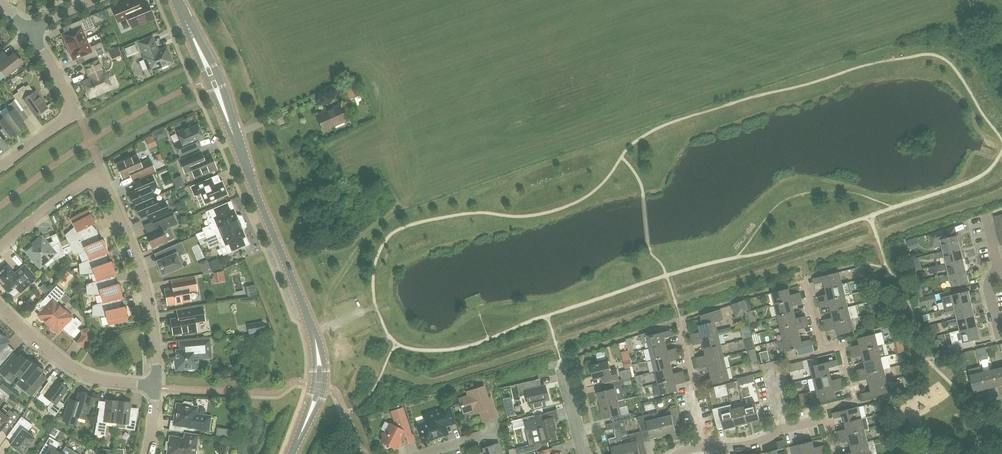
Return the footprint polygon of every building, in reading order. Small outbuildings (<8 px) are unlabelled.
[(153,18),(147,2),(139,5),(137,0),(131,0),(113,7),(118,20),(128,16),(132,27),(153,18)] [(99,12),(98,16),(109,21),(104,10),(99,12)] [(71,31),(62,34),(65,40),(64,42),(66,48),(86,39),(83,31),(95,26),(90,16),(68,25),(71,31)] [(144,57),(150,71),(161,66),(162,68),(168,65),(168,64),(172,62),(166,48),(158,51),(152,37),(139,42),(145,57),(144,57)] [(86,39),(66,48),(68,53),(71,54),(73,60),(82,56),(84,62),(106,52),(102,42),(90,47),(86,39)] [(125,49),(128,55),(138,50),(135,44),(125,49)] [(120,46),(109,51),(112,57),(123,52),(120,46)] [(1,70),(6,76),(11,72),(12,73),(17,69),(16,68),(22,63),(14,53),(5,60),(0,54),(0,70),(1,70)] [(83,82),(90,98),(96,95),(97,97),(99,98),(104,95),(105,93),(104,91),(112,88),(105,72),(103,73),(98,60),(85,66),(90,79),(83,82)] [(115,75),(110,77),(113,86),(118,84),(115,75)] [(365,97),(362,90),(359,91),(355,81),(345,85),(351,99),(360,95),(362,98),(365,97)] [(19,92),(13,95),(22,108),(28,104),(36,116),(38,115),(40,115),(43,113),(43,111),(47,108),(35,91),(34,92),(29,85),(25,87),(24,86),(18,90),(19,92)] [(6,107),(10,112),(3,117),(15,132),(25,125),(18,115),(22,111),(14,100),(6,107)] [(345,120),(339,105),(317,114),(324,130),(345,120)] [(5,140),(15,132),(3,117),(3,118),(0,120),(0,134),(5,140)] [(190,126),(178,132),(182,141),(175,144),(180,156),(201,147),(198,141),(204,138),(198,125),(190,128),(190,126)] [(157,131),(152,133),(153,135),(156,141),(160,139),(157,131)] [(153,135),(145,138),(149,148),(157,145),(156,141),(153,135)] [(216,168),(211,155),(203,158),(201,152),(180,160),(185,172),(192,169),(195,177),(216,168)] [(141,164),(137,156),(128,159),(126,159),(122,160),(121,162),(117,164),(122,178),(129,175),(132,181),(142,176),(155,171),(150,160),(141,164)] [(129,193),(130,195),(128,197),(130,201),(133,201),(134,205),(155,197),(155,196),(154,196),(151,189),(157,187),(152,174),(132,183),(136,191),(129,193)] [(212,178),(191,187),(195,196),(196,195),(201,206),(205,204),(210,202),(212,203),(216,201),(217,199),(228,194),(222,181),(221,182),(218,183),(217,185),(214,183),(212,178)] [(184,188),(178,191),(182,200),(188,197),(184,188)] [(158,203),(155,197),(134,205),(135,206),(136,205),(138,209),(136,211),(138,215),(140,215),(141,217),(147,214),(150,220),(170,212),(164,200),(158,203)] [(204,231),(196,235),(199,240),(204,238),(240,223),(231,202),(211,210),(214,217),(212,220),(214,224),(203,228),(204,231)] [(78,240),(88,236),(85,228),(95,223),(95,221),(96,220),(92,215),(89,210),(81,213),(80,212),(76,216),(70,219),(74,227),(65,235),(68,241),(73,239),(75,245),(80,244),(78,240)] [(147,233),(146,234),(152,248),(167,241),(175,238),(170,227),(178,224),(174,215),(153,224),(156,230),(147,233)] [(249,244),(240,223),(207,237),(210,245),(221,241),(223,244),(226,246),(229,252),(249,244)] [(943,251),(960,246),(962,246),(963,244),(962,241),(960,240),(959,240),(958,234),(955,226),(946,229),(930,234),(933,247),(942,244),(943,251)] [(50,245),(42,236),(25,251),(40,268),(53,257),(55,260),(66,255),(60,242),(52,245),(50,245)] [(73,239),(68,241),(74,254),(86,252),(89,260),(97,257),(108,252),(106,246),(105,240),(103,240),(103,239),(92,243),(88,236),(78,240),(80,244),(75,245),(73,239)] [(917,237),(906,240),(909,249),(920,246),(917,237)] [(160,273),(162,273),(162,274),(162,275),(163,275),(182,267),(182,266),(181,263),(183,262),(181,255),(183,254),(179,243),(161,250),(164,258),(157,261),(157,260),(156,261),(157,262),(160,267),(159,269),(160,273)] [(960,246),(943,251),(934,253),(935,258),(945,256),(946,262),(963,258),(965,258),(966,256),(965,253),(963,252),(962,252),(961,247),(962,246),(960,246)] [(89,260),(79,264),(80,274),(94,273),(97,281),(105,278),(105,279),(116,275),(114,268),(114,262),(112,262),(111,261),(100,265),(97,257),(89,260)] [(217,258),(208,261),(212,272),(221,268),(217,258)] [(965,258),(963,258),(946,262),(949,274),(966,270),(967,269),(968,267),(968,264),(966,263),(965,263),(963,258),(965,258)] [(207,260),(199,263),(203,274),(212,272),(207,260)] [(7,266),(6,267),(5,265),(0,270),(0,271),(1,272),(0,272),(0,279),(4,284),(3,285),(8,292),(15,286),(20,292),(36,278),(25,265),(14,274),(7,266)] [(966,270),(949,274),(940,276),(941,281),(950,279),(952,286),(969,282),(966,270),(968,270),(967,269),(966,270)] [(68,271),(59,281),(64,286),(73,276),(68,271)] [(221,271),(213,273),(213,276),(214,280),(223,279),(221,271)] [(826,287),(842,283),(839,271),(813,278),(814,283),(824,281),(826,287)] [(97,281),(86,284),(87,295),(101,294),(103,302),(103,303),(111,301),(123,297),(121,291),(121,285),(119,285),(119,283),(107,286),(105,279),(105,278),(97,281)] [(182,303),(182,302),(190,300),(188,291),(197,290),(195,278),(171,282),(172,288),(165,289),(168,304),(175,303),(176,304),(182,303)] [(842,283),(826,287),(827,293),(817,296),(819,301),(845,295),(842,283)] [(255,284),(247,286),(249,296),(257,295),(255,284)] [(46,306),(38,315),(40,316),(40,318),(40,319),(41,320),(43,321),(44,321),(48,324),(63,308),(56,302),(65,293),(56,286),(43,301),(46,304),(46,306)] [(775,304),(801,297),(800,292),(790,294),(789,288),(772,292),(775,304)] [(955,306),(972,302),(969,290),(942,296),(944,302),(953,300),(955,306)] [(922,305),(937,302),(935,294),(920,298),(922,305)] [(848,306),(845,295),(819,301),(820,307),(830,304),(832,310),(848,306)] [(802,303),(801,297),(775,304),(778,315),(795,311),(793,305),(802,303)] [(745,300),(737,302),(740,312),(748,310),(745,300)] [(93,305),(92,309),(92,316),(106,316),(107,320),(108,325),(128,320),(127,314),(127,307),(126,307),(125,306),(114,309),(111,301),(103,303),(103,302),(93,305)] [(972,302),(955,306),(945,308),(946,313),(956,311),(957,318),(975,313),(972,302)] [(876,303),(868,305),(870,314),(879,312),(876,303)] [(848,306),(832,310),(833,317),(823,319),(825,324),(851,318),(848,306)] [(182,334),(197,331),(195,322),(205,320),(203,307),(177,311),(178,319),(171,320),(171,321),(170,323),(169,323),(170,328),(173,329),(173,334),(181,332),(182,334)] [(63,308),(48,324),(52,327),(52,329),(52,330),(53,331),(55,332),(57,331),(58,332),(62,327),(70,335),(82,323),(76,317),(74,320),(71,318),(72,317),(63,308)] [(691,334),(692,339),(718,333),(715,321),(723,319),(720,309),(703,314),(705,323),(698,325),(700,331),(691,334)] [(756,309),(748,311),(751,323),(759,321),(756,309)] [(796,317),(795,311),(778,315),(781,327),(807,320),(805,315),(796,317)] [(975,313),(957,318),(948,320),(949,325),(959,323),(960,329),(977,325),(975,313)] [(851,318),(825,324),(826,330),(836,327),(838,334),(854,330),(851,318)] [(807,320),(781,327),(784,339),(800,334),(799,328),(808,326),(807,320)] [(264,321),(247,324),(249,334),(265,331),(264,321)] [(936,324),(929,326),(931,334),(938,332),(936,324)] [(977,325),(960,329),(951,332),(952,337),(962,335),(963,341),(980,337),(977,325)] [(673,329),(649,335),(647,333),(646,332),(641,334),(643,343),(648,341),(650,347),(666,343),(665,337),(674,335),(673,329)] [(867,333),(867,335),(859,337),(860,343),(851,346),(852,351),(878,345),(875,333),(875,331),(867,333)] [(3,336),(0,333),(0,351),(9,342),(8,340),(8,338),(7,337),(6,336),(5,335),(3,336)] [(718,333),(692,339),(693,344),(703,342),(704,348),(721,344),(718,333)] [(802,341),(800,334),(784,339),(787,351),(813,344),(811,338),(802,341)] [(177,358),(175,358),(175,359),(174,361),(173,362),(173,364),(173,366),(174,367),(176,368),(176,370),(187,369),(188,370),(190,371),(192,371),(193,370),(195,370),(196,368),(200,368),(199,359),(211,358),(210,339),(180,342),(180,350),(176,350),(177,358)] [(962,348),(961,342),(948,345),(950,351),(962,348)] [(668,349),(666,343),(650,347),(653,359),(679,352),(677,347),(668,349)] [(721,344),(704,348),(706,354),(696,357),(698,362),(724,356),(721,344)] [(878,346),(878,345),(852,351),(853,357),(863,354),(864,360),(886,355),(883,344),(878,346)] [(622,351),(625,363),(631,362),(628,350),(622,351)] [(768,350),(760,352),(762,361),(770,359),(768,350)] [(679,352),(653,359),(655,371),(672,367),(670,360),(680,358),(679,352)] [(8,361),(0,371),(0,372),(11,381),(16,375),(20,378),(33,362),(32,363),(27,359),(28,358),(28,356),(24,353),(22,353),(19,358),(14,354),(8,361)] [(829,355),(817,358),(809,360),(814,377),(830,373),(829,367),(838,364),(837,359),(830,360),(829,355)] [(886,355),(864,360),(866,367),(856,369),(857,375),(884,368),(881,357),(886,356),(886,355)] [(727,368),(724,356),(698,362),(699,368),(709,365),(710,372),(727,368)] [(613,381),(619,379),(616,369),(611,370),(608,360),(591,365),(595,378),(601,377),(603,383),(604,383),(613,381)] [(791,370),(802,368),(801,361),(789,364),(791,370)] [(16,383),(32,395),(46,378),(41,373),(44,369),(44,367),(41,365),(39,365),(38,366),(33,362),(20,378),(16,383)] [(674,373),(672,367),(655,371),(658,382),(684,376),(683,370),(674,373)] [(993,369),(997,385),(1001,384),(1001,367),(993,369)] [(630,377),(633,376),(631,368),(620,371),(622,379),(624,378),(630,377)] [(727,368),(710,372),(712,378),(702,380),(704,386),(730,379),(727,368)] [(884,368),(857,375),(859,380),(869,378),(870,384),(887,380),(884,368)] [(997,385),(993,369),(982,371),(986,388),(997,385)] [(986,388),(982,371),(970,374),(974,391),(986,388)] [(830,373),(814,377),(817,389),(843,382),(841,377),(832,379),(830,373)] [(684,376),(658,382),(661,394),(678,390),(676,384),(686,381),(684,376)] [(737,378),(738,381),(739,385),(746,383),(744,376),(737,378)] [(49,380),(40,393),(52,401),(48,407),(48,411),(55,416),(64,404),(59,400),(68,388),(65,386),(65,382),(59,382),(56,379),(54,382),(51,382),(49,380)] [(520,394),(526,393),(529,404),(531,403),(532,409),(546,406),(545,400),(548,399),(545,385),(532,388),(531,380),(517,384),(520,394)] [(887,380),(870,384),(872,390),(862,393),(863,398),(890,392),(887,380)] [(0,386),(0,387),(8,393),(12,388),(4,381),(0,386)] [(843,382),(817,389),(819,401),(836,396),(835,390),(844,388),(843,382)] [(475,413),(479,411),(482,421),(497,416),(491,397),(488,399),(484,386),(466,392),(467,396),(460,399),(464,412),(473,409),(475,413)] [(601,404),(618,400),(625,399),(623,393),(617,395),(615,388),(598,392),(601,404)] [(88,394),(88,393),(82,391),(81,392),(80,394),(79,393),(76,401),(70,399),(63,420),(75,424),(77,416),(86,419),(93,398),(88,396),(88,394)] [(625,399),(618,400),(601,404),(604,417),(621,413),(620,407),(626,405),(625,399)] [(96,427),(95,434),(105,436),(107,421),(116,422),(119,402),(113,402),(113,400),(107,400),(106,406),(104,408),(100,407),(97,423),(96,427)] [(126,429),(125,429),(135,430),(138,411),(131,411),(130,408),(131,402),(125,402),(124,403),(119,402),(116,422),(116,427),(126,429)] [(183,428),(194,430),(195,428),(209,430),(211,416),(197,414),(198,407),(193,406),(193,404),(192,403),(185,402),(184,403),(183,404),(177,403),(174,418),(184,420),(183,428)] [(744,406),(748,422),(760,419),(756,403),(744,406)] [(724,428),(729,427),(730,428),(731,429),(735,429),(736,427),(736,425),(732,408),(731,404),(713,409),(715,416),(721,414),(724,428)] [(845,422),(862,417),(859,405),(833,412),(834,418),(844,415),(845,422)] [(744,406),(732,408),(736,425),(748,422),(744,406)] [(423,416),(425,424),(418,426),(423,441),(447,433),(444,424),(454,421),(449,407),(423,416)] [(515,415),(513,407),(505,409),(507,417),(515,415)] [(677,407),(671,408),(672,414),(659,417),(664,435),(677,432),(674,423),(681,421),(677,407)] [(382,433),(383,437),(382,441),(386,443),(387,448),(391,446),(395,448),(397,444),(402,443),(400,438),(406,436),(408,443),(416,441),(413,433),(411,434),(403,409),(394,412),(399,426),(397,426),(391,423),(386,432),(382,433)] [(6,422),(11,426),(20,415),(15,411),(13,413),(9,410),(5,415),(0,412),(0,430),(6,422)] [(533,444),(516,448),(517,453),(519,453),(549,446),(548,441),(556,439),(553,426),(555,426),(553,417),(546,419),(545,413),(533,416),(533,415),(523,418),(526,430),(529,429),(533,444)] [(651,438),(664,435),(659,417),(652,419),(651,413),(638,416),(642,430),(642,431),(649,429),(651,438)] [(17,450),(18,450),(23,453),(29,445),(31,445),(32,443),(33,442),(33,440),(35,438),(28,433),(28,431),(33,425),(24,418),(22,416),(13,429),(19,433),(13,441),(11,445),(12,446),(13,447),(13,448),(14,449),(15,450),(16,450),(17,450)] [(842,428),(846,428),(844,416),(834,418),(835,425),(842,423),(842,428)] [(862,417),(845,422),(847,428),(837,430),(838,436),(869,428),(866,417),(862,418),(862,417)] [(623,437),(623,435),(619,421),(613,422),(606,424),(608,430),(615,428),(617,436),(619,445),(612,447),(614,453),(627,453),(623,437)] [(54,427),(49,435),(55,438),(60,431),(54,427)] [(869,428),(838,436),(839,441),(849,439),(851,445),(868,441),(865,430),(869,429),(869,428)] [(642,430),(635,432),(627,434),(623,435),(623,437),(627,453),(640,453),(639,450),(646,448),(644,440),(642,431),(642,430)] [(169,442),(167,442),(165,449),(168,449),(167,453),(195,453),(198,434),(185,432),(184,438),(170,436),(169,442)] [(48,451),(47,453),(61,453),(55,450),(60,443),(50,437),(43,448),(48,451)] [(784,439),(777,441),(779,449),(786,447),(784,439)] [(825,450),(824,444),(814,447),(813,440),(797,444),(799,453),(809,453),(825,450)] [(851,445),(853,451),(843,453),(865,453),(870,453),(868,441),(851,445)] [(479,453),(502,453),(499,444),(484,448),(485,451),(479,453)]
